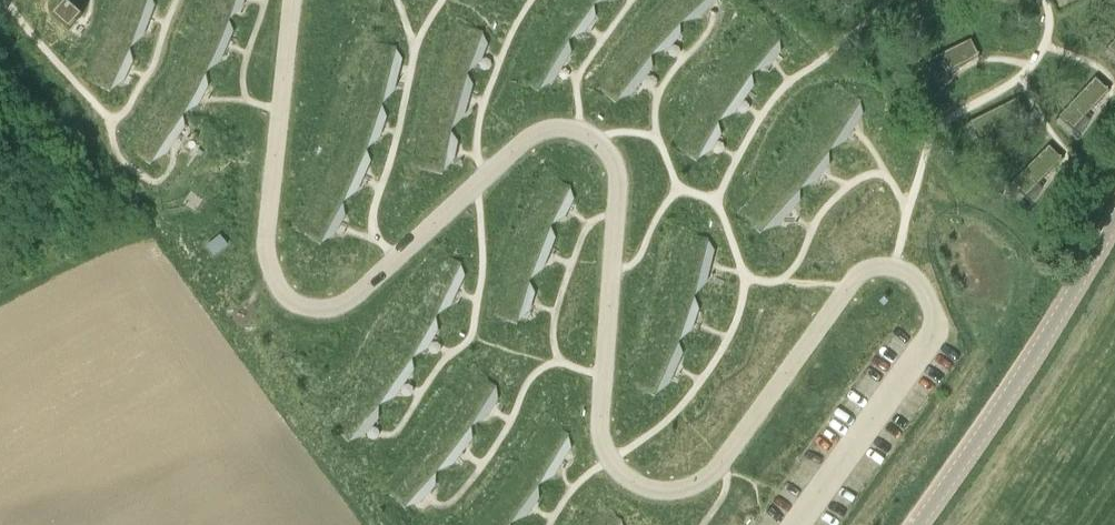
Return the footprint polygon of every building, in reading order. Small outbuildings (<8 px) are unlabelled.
[(44,7),(63,24),(77,8),(68,0),(51,0),(44,7)] [(98,32),(123,41),(137,29),(147,0),(111,0),(98,32)] [(199,2),(222,12),(234,0),(200,0),(199,2)] [(452,19),(437,62),(460,69),(475,57),(482,40),(477,29),(452,19)] [(542,21),(512,73),(533,85),(549,76),(567,47),(564,35),(542,21)] [(98,32),(77,71),(101,84),(116,72),(124,53),(123,41),(98,32)] [(1102,47),(1114,59),(1114,32),(1102,47)] [(968,33),(915,60),(930,89),(969,63),(967,61),(978,53),(968,33)] [(176,56),(155,93),(175,107),(187,105),(201,79),(198,66),(176,56)] [(437,62),(420,117),(444,124),(458,112),(467,80),(460,69),(437,62)] [(1093,72),(1052,115),(1075,137),(1104,96),(1101,94),(1107,86),(1093,72)] [(420,117),(411,164),(436,167),(448,154),(452,136),(444,124),(420,117)] [(1045,141),(1003,183),(1026,206),(1056,166),(1053,164),(1060,156),(1045,141)]
